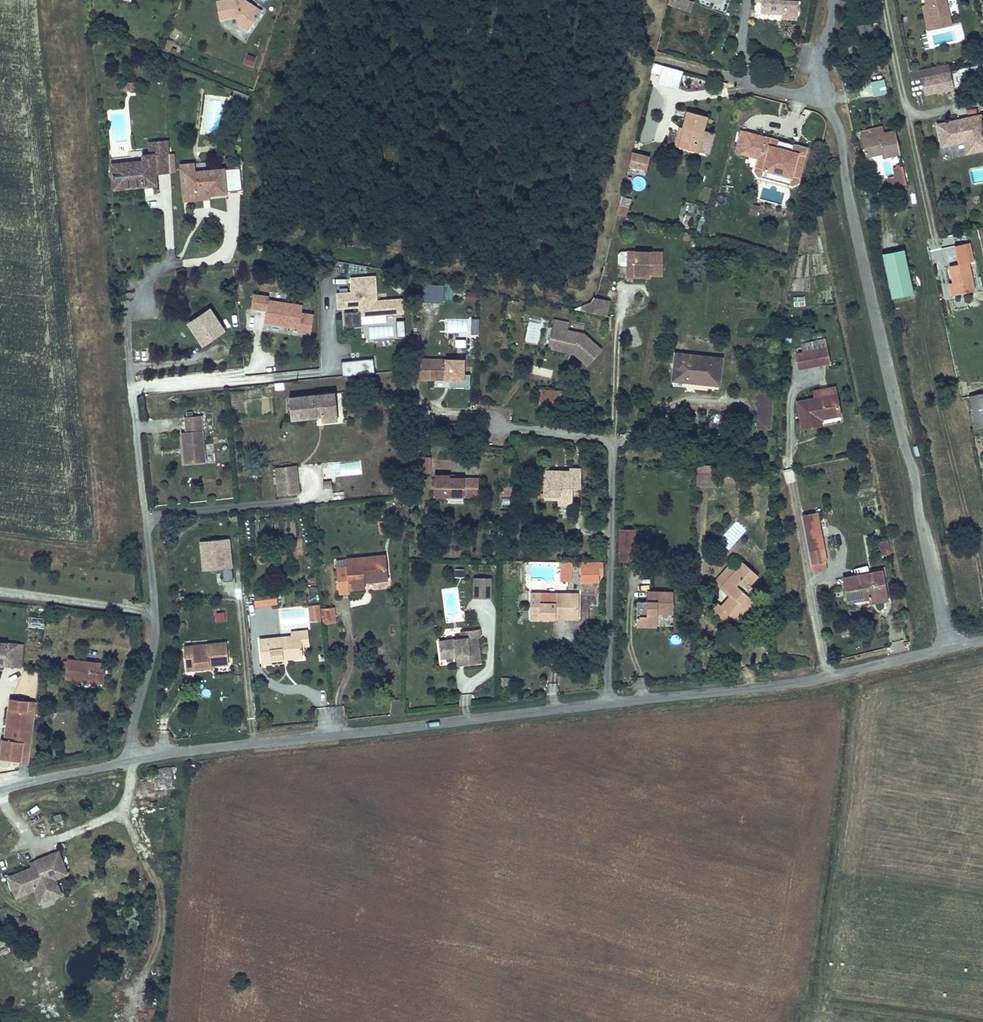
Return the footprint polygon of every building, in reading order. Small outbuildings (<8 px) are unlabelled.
[(250,10),(253,6),(245,0),(245,2),(243,5),(240,3),(242,0),(224,0),(216,1),(220,20),(237,17),(238,24),(248,30),(258,15),(250,10)] [(694,2),(688,0),(681,0),(679,8),(690,12),(694,2)] [(798,1),(783,0),(761,0),(761,1),(760,12),(781,13),(781,18),(797,19),(798,1)] [(946,0),(925,0),(926,4),(927,11),(929,19),(949,15),(946,0)] [(261,11),(253,6),(250,10),(258,15),(261,11)] [(253,67),(256,56),(247,53),(244,64),(253,67)] [(677,89),(682,71),(653,63),(651,72),(661,74),(658,84),(677,89)] [(950,71),(949,64),(930,68),(931,75),(950,71)] [(931,75),(930,68),(909,73),(911,79),(921,77),(931,75)] [(954,88),(950,71),(931,75),(921,77),(925,94),(954,88)] [(883,78),(858,83),(861,98),(886,93),(883,78)] [(135,91),(135,82),(127,82),(127,91),(135,91)] [(249,95),(235,90),(232,98),(247,102),(249,95)] [(202,133),(226,134),(228,96),(204,95),(202,133)] [(698,151),(703,130),(707,116),(687,111),(683,128),(684,128),(679,147),(697,152),(698,151)] [(981,115),(938,125),(942,146),(960,142),(959,140),(964,139),(964,141),(967,153),(982,149),(982,124),(981,115)] [(679,147),(684,128),(683,128),(680,127),(675,146),(679,147)] [(861,138),(881,134),(880,127),(860,131),(861,137),(861,138)] [(749,156),(755,134),(741,130),(735,152),(749,156)] [(900,153),(895,131),(881,134),(861,138),(862,141),(864,148),(866,157),(883,153),(884,157),(900,153)] [(798,182),(807,148),(792,144),(790,151),(781,149),(783,143),(781,141),(764,136),(755,171),(763,170),(792,177),(798,182)] [(790,151),(792,144),(781,141),(783,143),(781,149),(790,151)] [(169,154),(169,153),(153,155),(143,155),(144,161),(112,164),(114,188),(144,186),(143,181),(155,180),(155,174),(170,173),(169,154)] [(647,169),(649,158),(631,153),(629,164),(647,169)] [(892,172),(890,165),(898,163),(896,155),(884,158),(887,173),(892,172)] [(906,184),(903,166),(894,168),(895,176),(889,177),(891,187),(906,184)] [(242,190),(240,168),(223,169),(185,173),(188,201),(202,199),(202,194),(203,194),(202,190),(208,190),(208,194),(226,193),(226,191),(242,190)] [(792,177),(763,170),(755,171),(758,176),(793,185),(798,182),(792,177)] [(634,176),(632,187),(643,189),(645,177),(634,176)] [(622,196),(619,206),(628,209),(631,199),(622,196)] [(749,214),(757,215),(759,206),(751,204),(749,214)] [(894,204),(894,217),(905,217),(905,204),(894,204)] [(966,232),(952,234),(953,245),(967,244),(966,232)] [(882,254),(893,299),(914,294),(904,249),(882,254)] [(662,275),(663,252),(627,251),(626,266),(634,266),(634,275),(651,275),(662,275)] [(974,291),(968,262),(950,266),(956,295),(974,291)] [(634,275),(634,266),(626,266),(626,277),(651,277),(651,275),(634,275)] [(386,315),(404,314),(403,297),(377,299),(375,275),(349,277),(350,291),(335,292),(336,310),(361,308),(362,323),(386,322),(386,315)] [(442,303),(443,287),(435,286),(434,288),(435,289),(434,302),(442,303)] [(434,302),(435,289),(434,288),(418,287),(417,301),(434,302)] [(475,301),(475,293),(466,292),(466,300),(475,301)] [(301,312),(302,304),(280,301),(281,294),(272,293),(271,296),(252,293),(250,308),(265,311),(263,325),(310,333),(313,313),(301,312)] [(793,307),(805,307),(805,296),(793,296),(793,307)] [(590,297),(588,313),(608,315),(609,300),(590,297)] [(209,336),(222,328),(209,310),(189,324),(203,344),(211,339),(209,336)] [(359,311),(343,313),(345,328),(361,326),(359,311)] [(470,318),(469,334),(478,334),(479,318),(470,318)] [(370,338),(396,337),(396,320),(385,320),(385,324),(370,324),(370,338)] [(396,321),(398,337),(405,336),(403,320),(396,321)] [(527,320),(525,343),(540,344),(542,322),(527,320)] [(553,346),(557,328),(567,330),(568,323),(553,320),(548,347),(574,353),(575,351),(574,350),(553,346)] [(213,341),(225,333),(222,328),(209,336),(211,339),(213,341)] [(602,350),(584,334),(567,330),(557,328),(553,346),(574,350),(575,351),(574,353),(588,365),(602,350)] [(454,346),(465,347),(465,339),(455,338),(454,346)] [(829,363),(826,348),(797,354),(799,369),(829,363)] [(719,381),(722,358),(676,353),(673,380),(689,382),(690,378),(719,381)] [(372,358),(341,362),(343,376),(374,372),(372,358)] [(463,380),(463,360),(422,359),(422,379),(447,379),(447,377),(449,377),(449,379),(463,380)] [(533,365),(531,372),(550,377),(552,370),(533,365)] [(772,387),(773,379),(764,378),(763,387),(772,387)] [(836,394),(834,387),(813,391),(815,398),(836,394)] [(564,403),(564,391),(539,390),(538,402),(564,403)] [(770,429),(772,392),(763,391),(758,391),(757,428),(770,429)] [(338,420),(335,393),(289,398),(291,419),(321,416),(322,421),(338,420)] [(969,396),(976,427),(982,425),(982,393),(969,396)] [(840,415),(836,394),(815,398),(797,402),(802,428),(821,425),(820,418),(820,417),(823,416),(823,418),(840,415)] [(585,405),(586,397),(569,396),(568,404),(585,405)] [(206,462),(202,415),(184,417),(186,432),(182,432),(184,464),(206,462)] [(430,456),(418,456),(418,471),(430,471),(430,456)] [(277,496),(300,494),(297,465),(273,468),(277,496)] [(720,481),(720,466),(698,466),(697,481),(720,481)] [(580,484),(580,469),(571,469),(571,471),(571,474),(545,473),(544,496),(559,496),(559,499),(559,504),(571,504),(571,488),(571,487),(570,487),(570,484),(580,484)] [(433,496),(478,499),(479,476),(434,474),(433,496)] [(323,488),(332,487),(331,480),(323,481),(323,488)] [(823,548),(817,513),(802,516),(809,551),(823,548)] [(391,532),(389,520),(379,521),(380,533),(391,532)] [(634,551),(635,530),(620,530),(619,560),(630,561),(630,551),(634,551)] [(235,538),(198,541),(201,571),(221,570),(222,582),(230,581),(231,601),(236,601),(238,618),(241,618),(235,538)] [(888,542),(887,541),(879,543),(882,556),(890,554),(890,553),(888,542)] [(388,580),(385,555),(346,559),(347,568),(336,569),(339,593),(350,592),(350,588),(364,587),(363,582),(388,580)] [(347,568),(346,559),(335,560),(336,569),(347,568)] [(571,581),(571,561),(565,561),(560,561),(559,566),(561,566),(562,582),(571,581)] [(603,574),(603,562),(581,562),(579,562),(580,568),(599,567),(599,574),(603,574)] [(751,605),(744,598),(747,595),(753,588),(750,585),(758,576),(743,562),(736,570),(722,586),(731,595),(721,606),(718,604),(711,611),(725,623),(731,616),(736,621),(751,605)] [(722,586),(736,570),(730,564),(716,580),(722,586)] [(599,574),(599,567),(580,568),(581,581),(599,581),(599,574)] [(886,592),(882,571),(843,578),(847,602),(870,598),(870,593),(873,593),(873,595),(886,592)] [(490,587),(490,578),(474,578),(474,587),(490,587)] [(490,599),(490,587),(474,587),(474,599),(490,599)] [(235,599),(244,599),(244,588),(234,588),(235,599)] [(267,604),(266,591),(253,593),(255,605),(267,604)] [(277,603),(276,591),(266,591),(267,604),(277,603)] [(673,613),(673,592),(652,592),(651,602),(647,601),(637,601),(636,626),(657,626),(657,613),(673,613)] [(887,600),(886,592),(873,595),(873,593),(870,593),(870,598),(871,603),(887,600)] [(578,614),(579,594),(531,593),(530,618),(555,618),(556,614),(578,614)] [(754,601),(747,595),(744,598),(751,605),(754,601)] [(711,611),(718,604),(715,601),(709,609),(711,611)] [(321,620),(319,605),(309,605),(310,612),(315,611),(315,621),(321,620)] [(335,623),(334,607),(321,609),(323,624),(335,623)] [(215,612),(217,622),(225,621),(224,611),(215,612)] [(28,627),(43,628),(44,618),(29,616),(28,627)] [(480,663),(477,637),(480,637),(479,629),(461,632),(461,639),(439,642),(441,658),(457,656),(463,656),(464,665),(480,663)] [(303,657),(301,636),(259,640),(262,664),(271,663),(271,660),(288,658),(303,657)] [(15,644),(0,642),(0,665),(13,666),(15,644)] [(229,663),(227,643),(192,646),(193,654),(185,655),(186,671),(195,670),(195,667),(213,665),(229,663)] [(21,667),(23,645),(15,644),(13,666),(21,667)] [(193,654),(192,646),(184,647),(185,655),(193,654)] [(103,682),(105,664),(67,660),(67,661),(65,676),(65,678),(103,682)] [(647,690),(647,677),(634,677),(634,690),(647,690)] [(547,692),(557,693),(558,684),(548,683),(547,692)] [(29,762),(36,702),(10,699),(5,739),(2,739),(0,758),(29,762)] [(34,822),(45,819),(43,812),(32,815),(34,822)] [(26,857),(20,860),(0,868),(0,878),(4,889),(23,882),(28,895),(49,886),(43,871),(56,866),(46,844),(24,853),(24,854),(26,857)]
